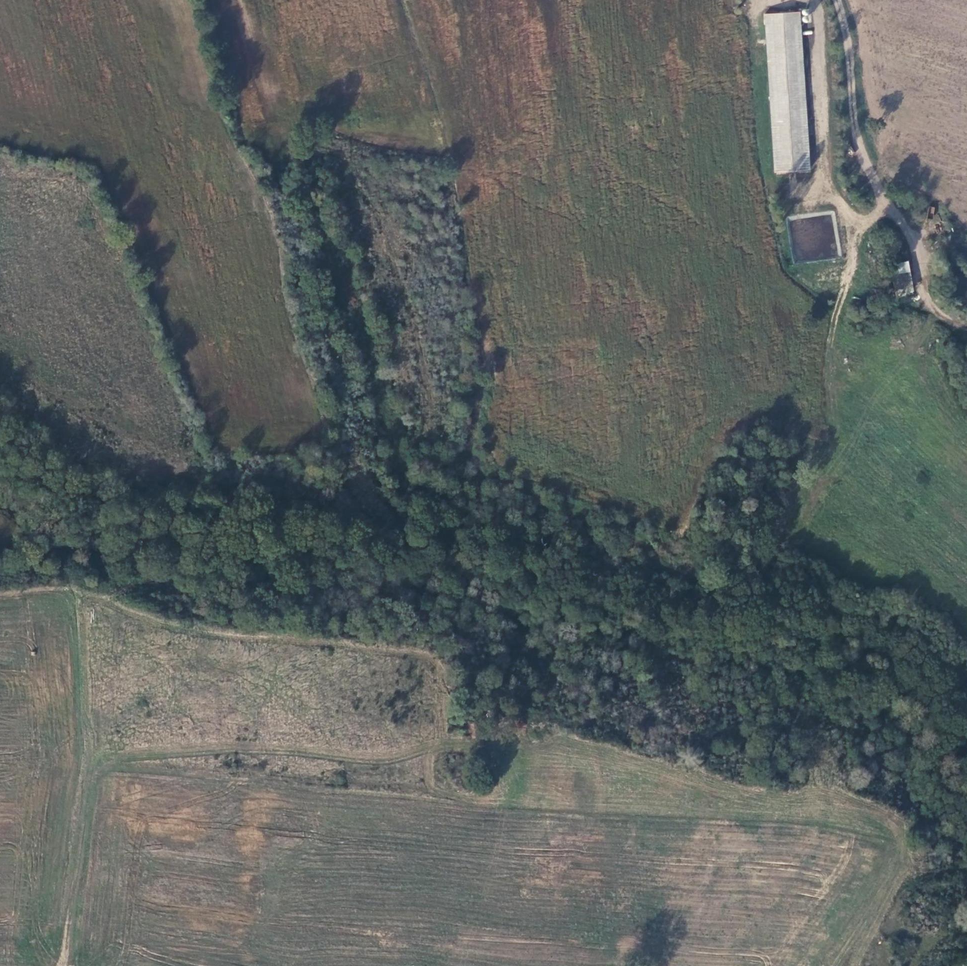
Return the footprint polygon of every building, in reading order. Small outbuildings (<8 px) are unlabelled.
[(797,13),(765,15),(773,171),(804,169),(797,13)] [(909,261),(890,263),(895,296),(913,294),(909,261)]
